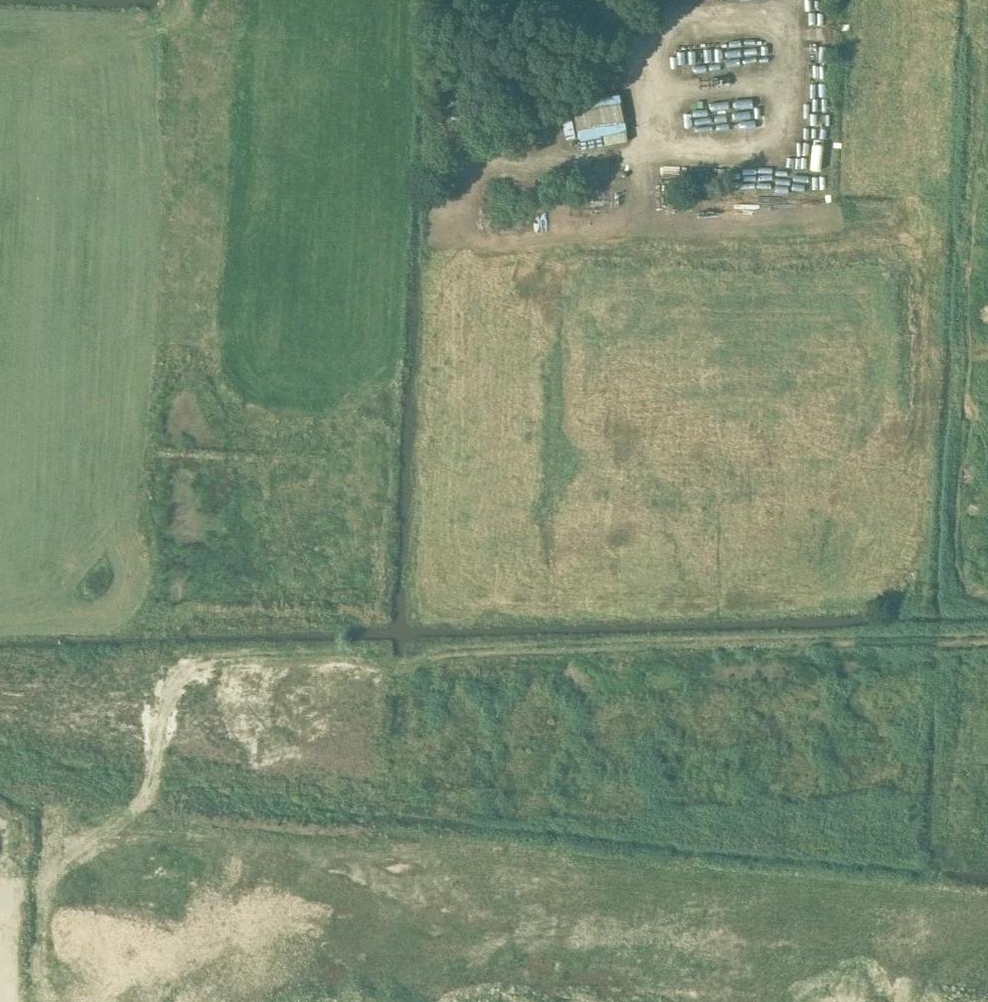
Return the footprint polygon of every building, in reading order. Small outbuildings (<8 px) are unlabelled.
[(634,131),(628,94),(570,105),(577,141),(634,131)]
